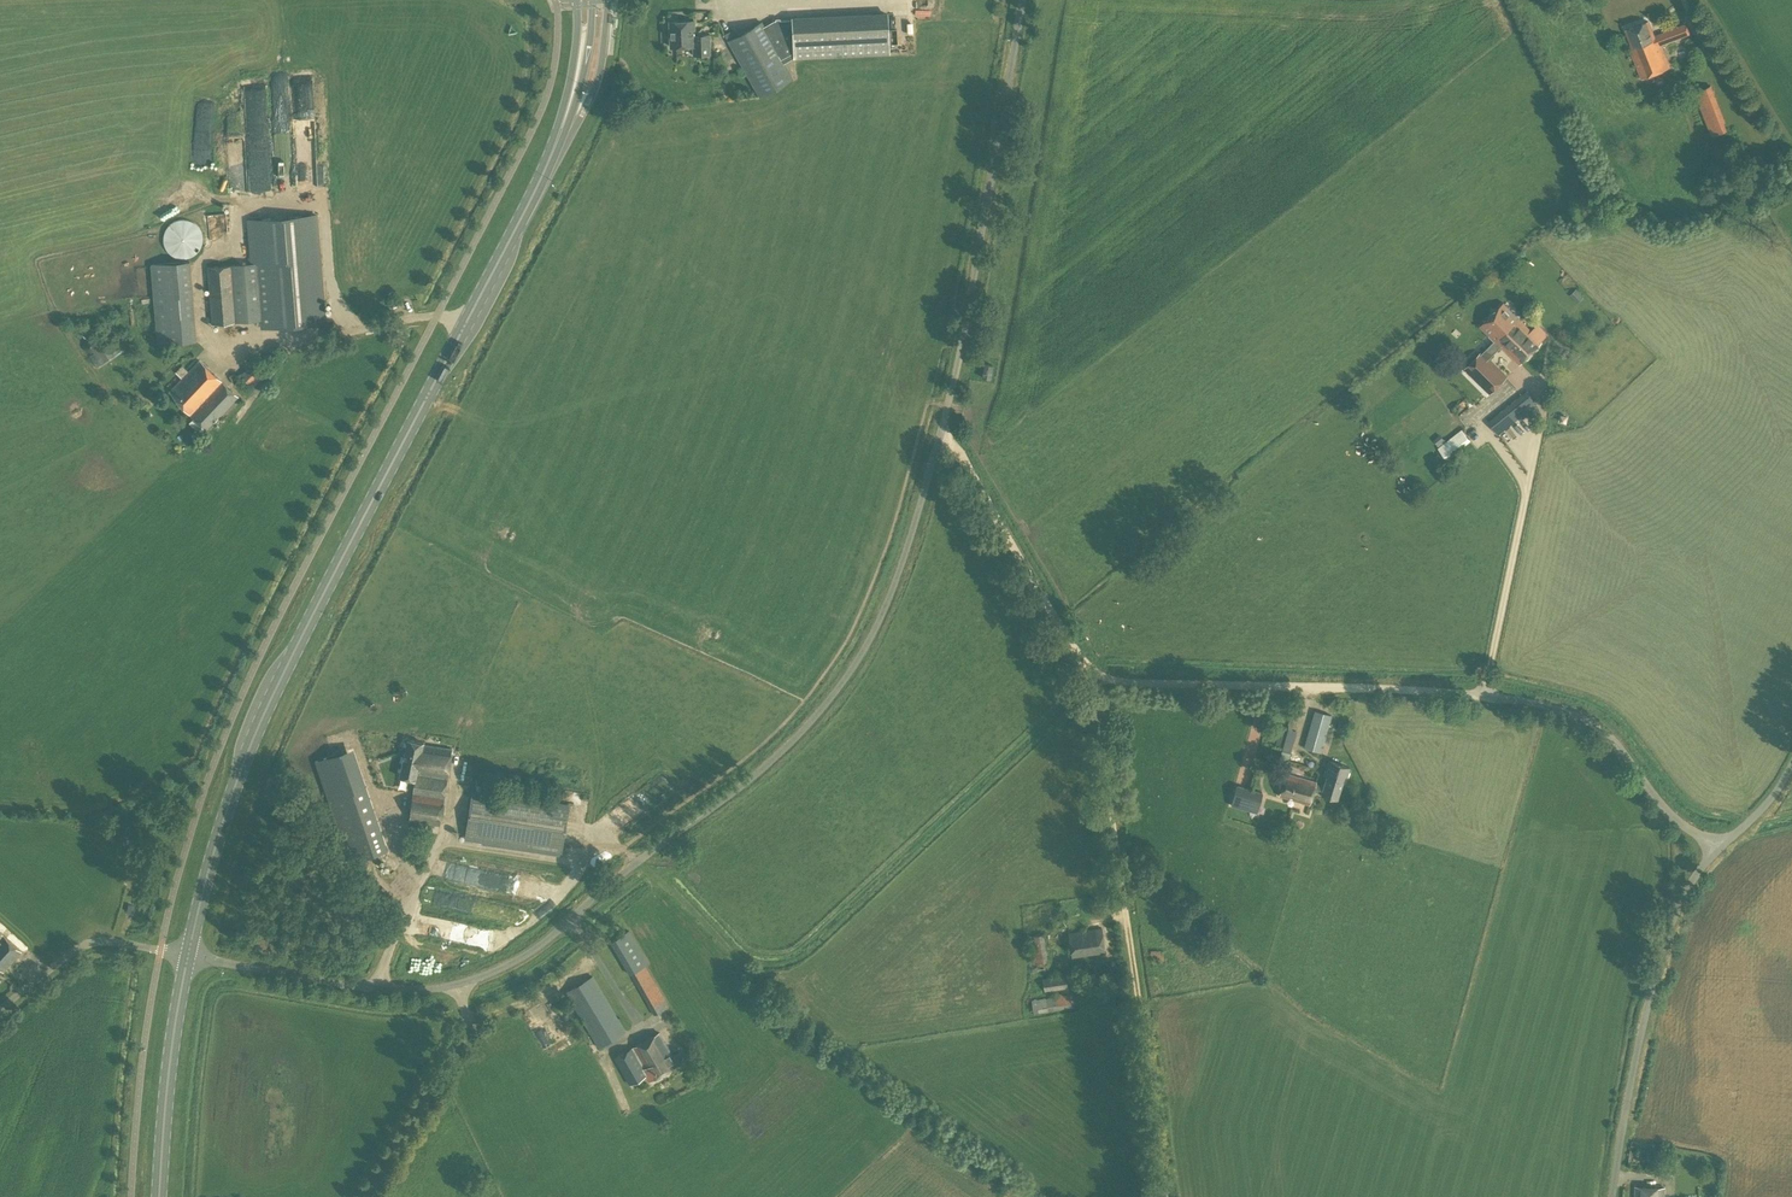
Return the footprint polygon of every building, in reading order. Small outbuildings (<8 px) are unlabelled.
[(890,52),(888,13),(791,18),(791,20),(774,20),(764,26),(761,22),(728,40),(760,96),(793,77),(784,61),(793,56),(793,57),(890,52)] [(694,35),(694,20),(670,21),(671,46),(694,46),(694,55),(710,54),(709,34),(694,35)] [(1655,36),(1649,21),(1627,29),(1634,47),(1631,48),(1642,78),(1671,67),(1662,44),(1691,33),(1687,23),(1655,36)] [(1711,85),(1695,91),(1698,100),(1715,94),(1711,85)] [(1712,136),(1727,130),(1725,123),(1709,129),(1712,136)] [(1716,196),(1733,189),(1727,176),(1711,183),(1716,196)] [(233,265),(208,266),(213,323),(260,319),(261,328),(325,323),(316,215),(248,220),(252,263),(232,264),(233,265)] [(183,258),(186,258),(189,257),(192,256),(195,254),(197,252),(199,250),(201,247),(202,245),(202,242),(203,239),(202,235),(202,233),(201,230),(199,227),(197,225),(195,223),(192,221),(189,220),(186,219),(183,219),(180,219),(177,220),(174,221),(172,223),(169,225),(167,227),(166,230),(165,232),(164,235),(164,239),(164,242),(165,245),(166,247),(167,250),(169,252),(172,254),(174,256),(177,257),(180,258),(183,258)] [(158,343),(196,339),(189,261),(151,264),(158,343)] [(1574,301),(1581,296),(1574,287),(1567,292),(1574,301)] [(1504,302),(1480,326),(1494,341),(1497,344),(1499,343),(1500,344),(1515,329),(1512,326),(1520,319),(1504,302)] [(1515,329),(1500,344),(1520,364),(1542,342),(1520,319),(1512,326),(1515,329)] [(98,367),(122,351),(114,339),(90,356),(98,367)] [(1491,393),(1507,376),(1481,351),(1465,368),(1491,393)] [(200,360),(189,372),(182,365),(175,372),(182,379),(170,391),(192,414),(195,410),(193,409),(221,380),(200,360)] [(990,379),(993,365),(985,364),(983,377),(990,379)] [(192,414),(207,429),(238,397),(221,380),(193,409),(195,410),(192,414)] [(1499,434),(1537,404),(1526,391),(1489,421),(1499,434)] [(1463,399),(1452,408),(1453,409),(1458,417),(1470,408),(1463,399)] [(1448,459),(1470,441),(1461,429),(1439,448),(1448,459)] [(1331,715),(1315,711),(1305,746),(1321,751),(1327,729),(1331,715)] [(1234,771),(1249,774),(1259,728),(1247,725),(1240,758),(1237,757),(1234,771)] [(1287,727),(1287,750),(1296,750),(1296,727),(1287,727)] [(416,779),(447,782),(452,749),(424,744),(424,742),(408,739),(400,776),(416,779)] [(340,752),(315,760),(327,797),(352,788),(340,752)] [(1317,783),(1314,791),(1338,798),(1343,781),(1346,782),(1350,767),(1328,761),(1324,773),(1327,774),(1324,785),(1317,783)] [(1314,791),(1317,783),(1317,782),(1286,773),(1279,795),(1310,805),(1314,791)] [(440,825),(447,782),(416,779),(409,821),(440,825)] [(1257,813),(1262,792),(1237,785),(1231,806),(1257,813)] [(561,853),(568,806),(472,792),(465,839),(561,853)] [(1354,818),(1363,821),(1365,813),(1357,810),(1354,818)] [(382,833),(344,846),(349,862),(388,849),(382,833)] [(508,889),(527,893),(529,883),(510,879),(508,889)] [(476,946),(480,930),(412,915),(409,931),(476,946)] [(1072,957),(1106,952),(1102,928),(1068,933),(1072,957)] [(0,931),(0,967),(4,971),(22,951),(0,931)] [(629,931),(610,942),(629,974),(630,974),(654,1015),(662,1010),(668,1019),(674,1015),(645,965),(648,963),(629,931)] [(1031,963),(1048,961),(1045,933),(1028,935),(1031,963)] [(1044,991),(1068,988),(1066,975),(1042,978),(1044,991)] [(599,1048),(626,1032),(593,976),(566,992),(599,1048)] [(1113,994),(1122,993),(1119,980),(1111,981),(1113,994)] [(1034,1013),(1072,1007),(1069,991),(1048,995),(1049,997),(1032,1000),(1034,1013)] [(673,1056),(660,1032),(616,1057),(631,1083),(644,1076),(647,1076),(649,1081),(685,1061),(680,1052),(673,1056)] [(1666,1187),(1636,1186),(1636,1196),(1666,1196),(1666,1187)]
